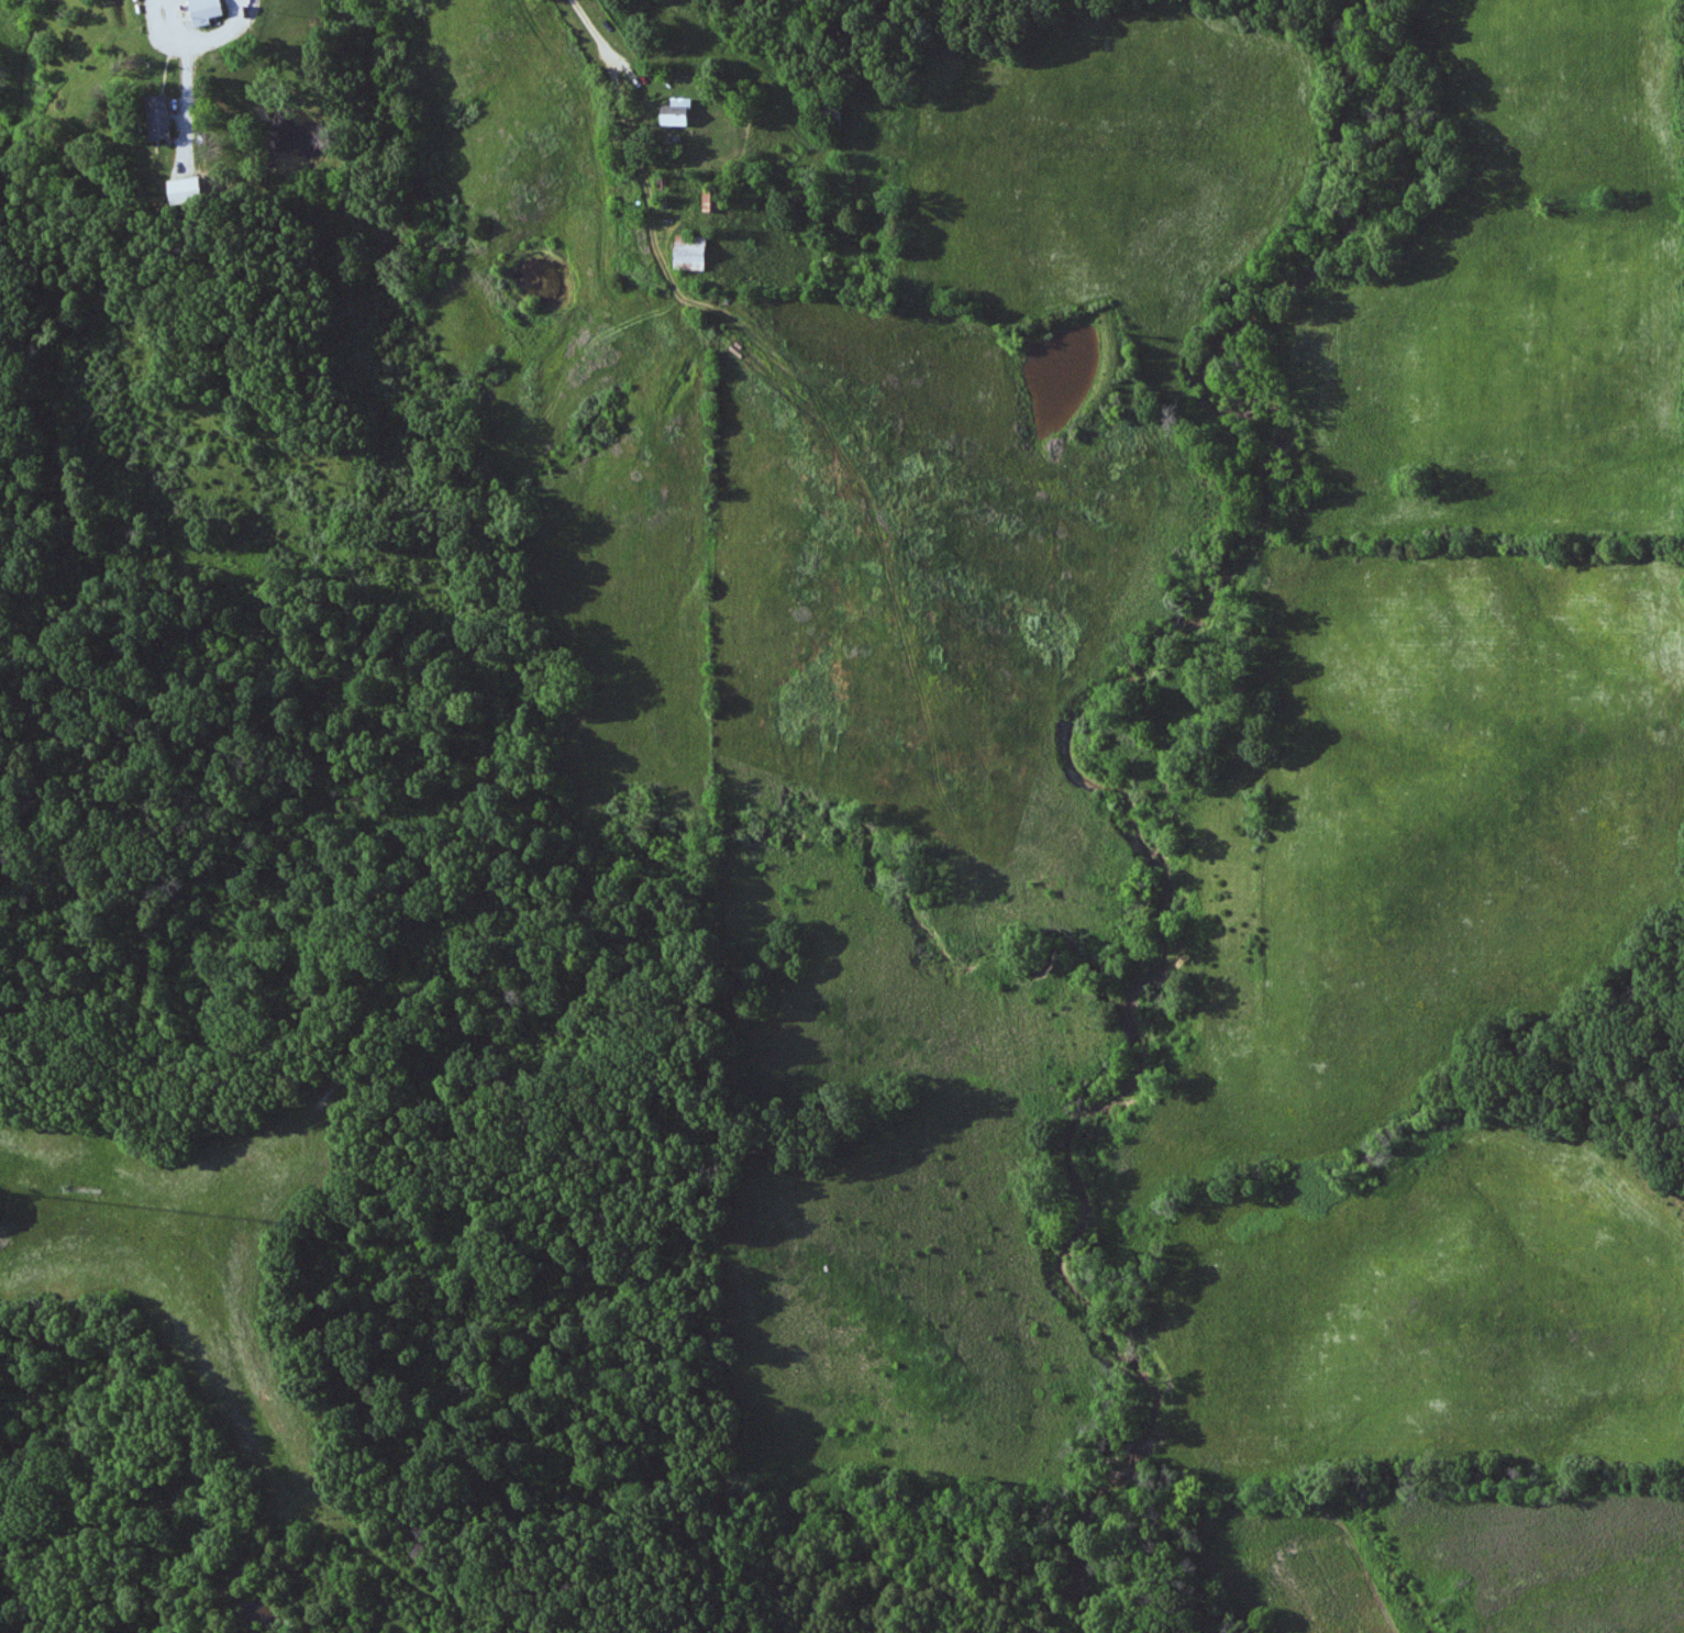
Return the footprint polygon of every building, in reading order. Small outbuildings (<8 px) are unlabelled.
[(213,19),(228,15),(224,0),(190,0),(197,28),(214,23),(213,19)] [(152,140),(173,138),(169,94),(148,96),(152,140)] [(694,97),(673,97),(673,105),(663,105),(663,126),(694,126),(694,97)] [(207,201),(205,176),(170,180),(173,204),(207,201)] [(703,212),(720,212),(720,188),(703,188),(703,212)] [(709,271),(710,236),(675,235),(675,271),(709,271)]
